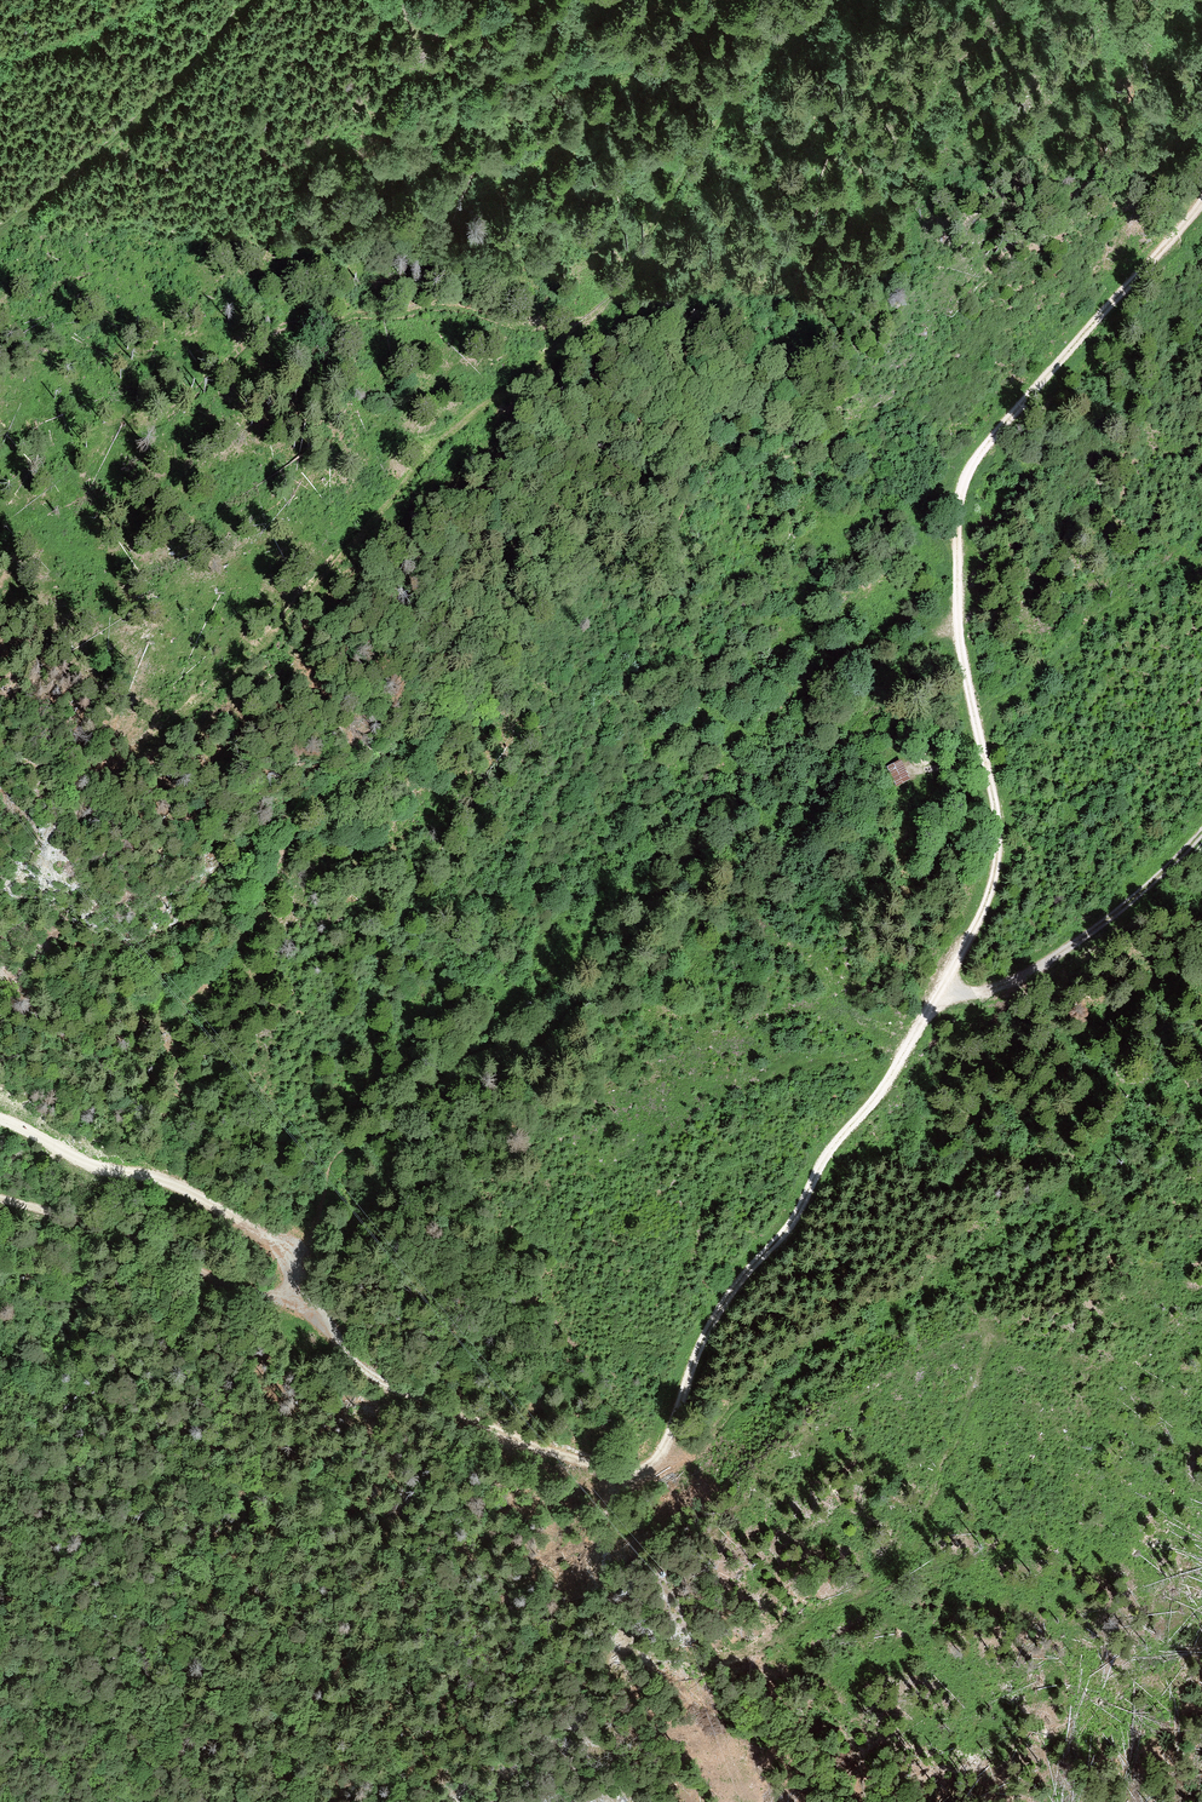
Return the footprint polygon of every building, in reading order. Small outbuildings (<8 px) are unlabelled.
[(901,762),(887,768),(896,788),(910,782),(901,762)]
